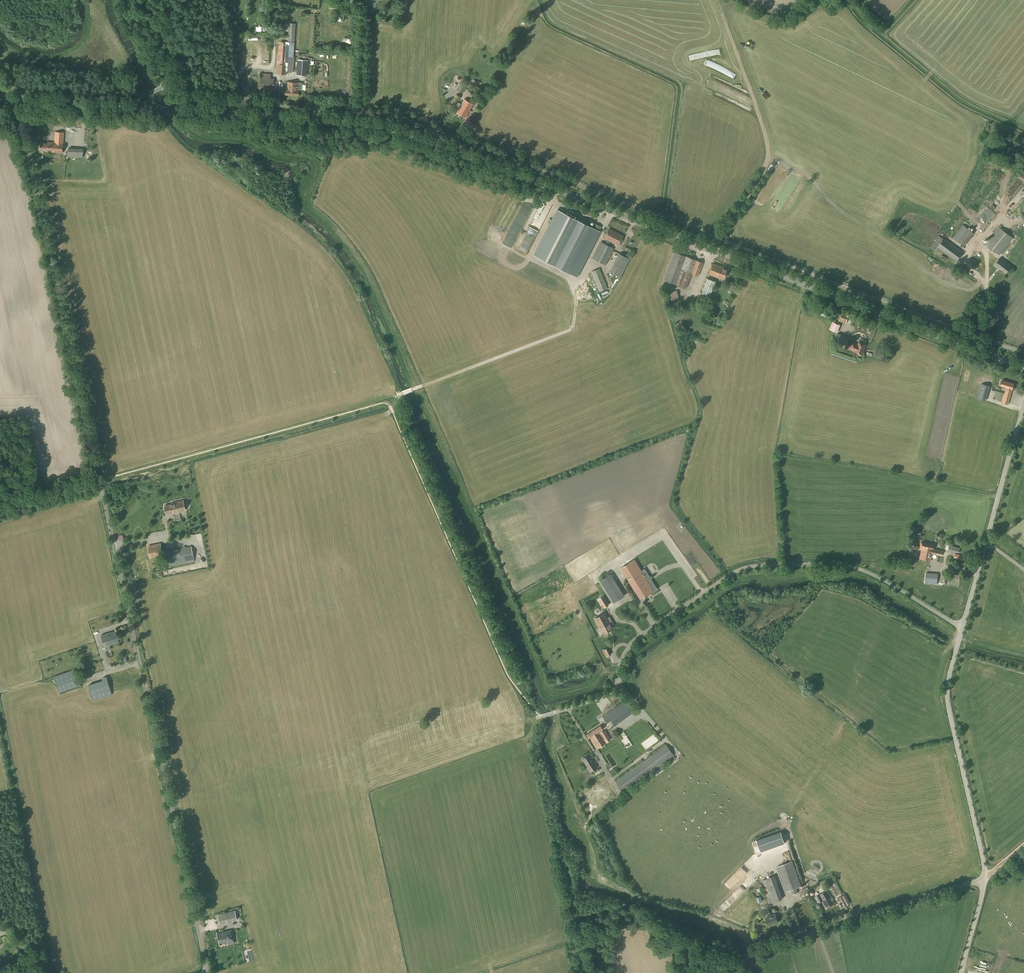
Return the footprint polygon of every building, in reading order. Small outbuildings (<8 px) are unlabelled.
[(294,44),(296,23),(289,23),(288,42),(285,42),(280,42),(280,45),(278,45),(277,64),(276,64),(276,66),(276,69),(277,70),(277,74),(286,74),(287,71),(293,72),(294,60),(295,44),(294,44)] [(307,76),(308,60),(298,60),(296,75),(307,76)] [(273,93),(274,79),(271,79),(271,74),(260,73),(259,93),(273,93)] [(463,93),(468,85),(462,81),(457,90),(463,93)] [(297,91),(298,82),(288,82),(287,90),(285,90),(285,94),(298,95),(299,91),(297,91)] [(461,104),(458,102),(461,97),(458,96),(456,94),(451,103),(453,104),(456,106),(459,108),(457,112),(465,117),(473,104),(464,99),(461,104)] [(63,153),(64,132),(55,132),(54,143),(48,142),(48,143),(40,143),(40,150),(46,150),(46,151),(63,153)] [(83,157),(83,149),(68,148),(67,156),(83,157)] [(1013,199),(1015,200),(1009,206),(1012,209),(1014,206),(1017,208),(1023,200),(1023,187),(1013,199)] [(1002,200),(998,206),(1001,209),(1006,204),(1002,200)] [(557,210),(534,255),(560,269),(577,277),(602,228),(582,218),(580,222),(557,210)] [(974,233),(963,224),(959,229),(957,228),(952,235),(953,236),(953,237),(964,246),(974,233)] [(1000,255),(1013,238),(999,226),(985,244),(1000,255)] [(601,242),(592,258),(604,264),(606,265),(614,248),(611,247),(612,245),(609,244),(611,241),(618,245),(623,236),(609,229),(604,238),(607,240),(605,244),(601,242)] [(943,239),(939,236),(931,247),(935,250),(937,247),(956,261),(963,252),(944,237),(943,239)] [(698,257),(705,259),(707,253),(700,250),(698,257)] [(698,276),(703,263),(675,252),(665,280),(685,288),(691,273),(698,276)] [(621,277),(630,259),(619,253),(609,271),(621,277)] [(1006,273),(1011,266),(1000,257),(994,265),(998,268),(999,267),(1006,273)] [(723,280),(728,269),(712,263),(708,274),(723,280)] [(599,292),(607,288),(599,268),(591,271),(599,292)] [(710,297),(715,281),(707,278),(701,293),(710,297)] [(669,303),(679,301),(677,290),(667,293),(669,303)] [(711,315),(716,306),(717,302),(713,300),(710,304),(708,307),(706,312),(711,315)] [(842,312),(838,321),(846,324),(849,314),(842,312)] [(841,323),(833,320),(833,321),(832,321),(829,329),(837,333),(840,325),(841,323)] [(838,333),(836,336),(835,340),(843,344),(846,336),(838,333)] [(858,344),(852,342),(850,349),(856,351),(855,352),(862,354),(865,345),(859,342),(858,344)] [(968,371),(967,370),(963,386),(969,387),(972,370),(969,369),(968,371)] [(1012,391),(1014,384),(1002,380),(1000,381),(999,384),(1001,385),(1007,387),(1006,390),(1002,403),(1008,404),(1012,391)] [(981,383),(977,398),(985,401),(990,386),(981,383)] [(165,505),(167,514),(174,513),(174,512),(178,511),(178,512),(185,510),(183,500),(172,503),(172,504),(165,505)] [(942,556),(943,550),(934,548),(934,545),(921,542),(920,548),(922,549),(920,558),(931,561),(932,554),(942,556)] [(150,557),(162,555),(160,544),(148,546),(150,557)] [(171,564),(194,559),(191,546),(168,551),(171,564)] [(634,560),(621,568),(640,599),(642,601),(645,599),(644,596),(653,591),(657,589),(644,568),(641,571),(634,560)] [(937,584),(938,574),(926,572),(925,583),(937,584)] [(613,603),(624,596),(611,574),(600,581),(613,603)] [(604,608),(609,605),(603,597),(599,599),(604,608)] [(602,634),(613,628),(605,613),(594,618),(602,634)] [(106,651),(111,649),(110,645),(119,642),(115,631),(101,635),(105,647),(106,651)] [(609,647),(604,650),(608,657),(613,654),(609,647)] [(60,694),(81,687),(75,669),(54,676),(60,694)] [(93,700),(112,695),(110,687),(129,681),(125,669),(106,675),(106,677),(102,678),(102,680),(88,684),(93,700)] [(606,714),(610,720),(611,722),(620,716),(614,708),(606,714)] [(600,726),(586,734),(589,738),(589,737),(590,737),(591,739),(591,740),(597,748),(611,739),(605,730),(600,733),(599,732),(602,730),(600,726)] [(666,745),(648,758),(647,758),(615,781),(623,792),(673,755),(666,745)] [(592,760),(589,755),(582,759),(588,768),(590,772),(597,767),(593,760),(592,760)] [(798,893),(796,888),(801,886),(792,861),(777,866),(786,892),(791,890),(792,895),(798,893)] [(771,903),(783,898),(774,875),(762,880),(771,903)] [(835,903),(828,890),(816,896),(819,903),(822,901),(826,909),(835,903)] [(850,903),(845,894),(841,897),(837,899),(838,901),(841,900),(843,904),(842,904),(844,909),(846,908),(849,907),(848,905),(850,903)] [(219,923),(226,921),(227,923),(233,921),(233,920),(237,919),(235,910),(217,914),(219,923)] [(768,925),(778,922),(775,914),(765,918),(766,920),(765,922),(768,924),(768,925)] [(234,940),(232,930),(217,933),(219,943),(227,941),(227,944),(235,942),(234,940)]
